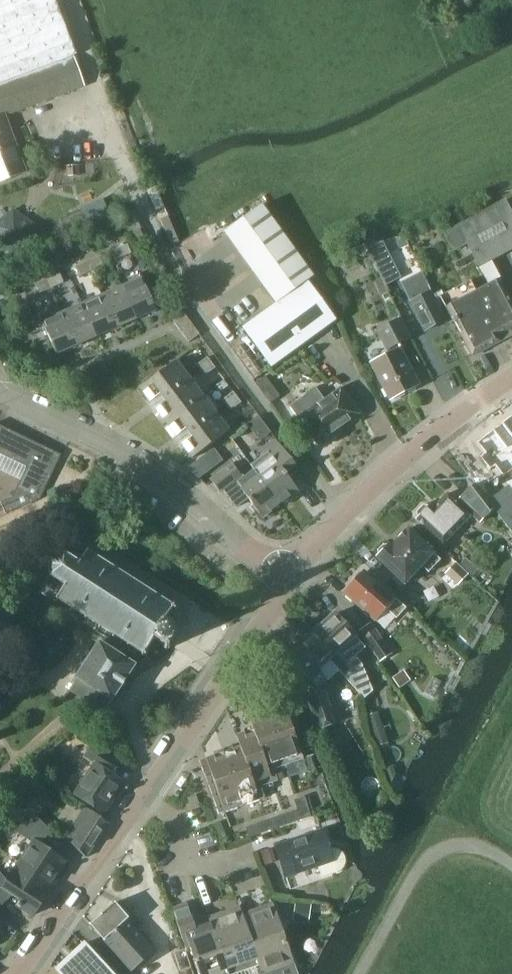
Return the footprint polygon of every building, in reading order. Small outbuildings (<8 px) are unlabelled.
[(86,84),(75,55),(77,54),(77,52),(57,0),(0,0),(0,181),(25,171),(12,137),(4,115),(86,84)] [(82,179),(81,163),(62,163),(62,172),(54,172),(54,179),(82,179)] [(511,249),(511,210),(506,198),(443,232),(454,252),(468,244),(489,283),(477,290),(471,279),(441,295),(473,356),(502,341),(499,335),(511,328),(511,300),(491,260),(511,249)] [(225,232),(264,285),(276,302),(247,323),(277,363),(336,320),(308,281),(315,276),(263,204),(225,232)] [(39,214),(8,206),(0,237),(0,240),(31,247),(39,214)] [(116,259),(123,256),(132,252),(128,243),(112,250),(116,259)] [(87,261),(91,270),(104,264),(101,256),(87,261)] [(384,274),(399,268),(394,256),(380,263),(384,274)] [(80,275),(91,270),(87,261),(76,266),(80,275)] [(402,282),(411,301),(426,329),(447,318),(432,290),(433,290),(423,271),(402,282)] [(48,279),(51,288),(65,282),(61,273),(48,279)] [(121,285),(136,319),(157,309),(143,275),(121,285)] [(40,292),(51,288),(48,279),(36,284),(40,292)] [(116,327),(136,319),(121,285),(101,294),(116,327)] [(97,336),(116,327),(101,294),(82,302),(97,336)] [(77,345),(97,336),(82,302),(62,311),(77,345)] [(57,353),(77,345),(62,311),(42,320),(57,353)] [(190,341),(200,334),(201,333),(185,312),(174,320),(190,341)] [(419,383),(398,343),(409,336),(399,317),(376,330),(387,350),(388,350),(389,352),(371,361),(391,398),(419,383)] [(208,356),(198,364),(202,371),(213,363),(208,356)] [(155,407),(193,378),(178,359),(140,387),(155,407)] [(213,363),(202,371),(206,375),(216,367),(213,363)] [(272,401),(282,394),(268,373),(258,380),(272,401)] [(169,425),(207,397),(193,378),(155,407),(169,425)] [(360,413),(341,386),(325,398),(317,387),(292,404),(319,443),(360,413)] [(234,391),(223,399),(228,405),(239,397),(234,391)] [(207,397),(169,425),(181,441),(219,413),(207,397)] [(239,397),(228,405),(232,410),(242,401),(239,397)] [(219,413),(181,441),(193,458),(231,430),(219,413)] [(255,434),(266,425),(259,416),(248,425),(255,434)] [(478,440),(502,475),(511,468),(511,416),(478,440)] [(17,488),(13,497),(1,502),(7,514),(41,499),(62,454),(0,424),(0,453),(28,466),(17,488)] [(255,468),(281,503),(299,490),(289,477),(300,469),(279,442),(262,455),(266,460),(255,468)] [(224,460),(214,447),(201,458),(187,468),(200,478),(224,460)] [(281,503),(255,468),(244,477),(234,463),(213,479),(221,490),(235,480),(263,517),(281,503)] [(472,515),(449,492),(434,507),(431,504),(430,506),(424,505),(418,512),(419,517),(417,519),(444,545),(472,515)] [(498,514),(511,532),(511,503),(498,514)] [(436,553),(410,528),(393,545),(391,543),(388,546),(385,546),(380,551),(380,555),(378,557),(407,584),(423,566),(429,573),(441,559),(436,553)] [(177,606),(88,549),(80,562),(66,552),(54,555),(48,565),(49,576),(39,591),(57,602),(59,599),(88,618),(85,623),(96,630),(90,640),(97,644),(75,677),(77,679),(70,690),(93,705),(101,693),(113,700),(136,664),(122,656),(127,648),(136,654),(138,650),(145,655),(156,639),(168,646),(178,630),(166,623),(177,606)] [(453,587),(464,575),(469,570),(459,561),(443,578),(453,587)] [(385,588),(365,571),(345,593),(377,620),(387,609),(398,618),(408,607),(397,598),(398,597),(386,586),(385,588)] [(356,673),(349,679),(365,698),(374,690),(363,662),(354,652),(364,643),(336,612),(317,629),(356,673)] [(371,621),(359,629),(380,660),(392,652),(371,621)] [(318,688),(328,679),(339,669),(349,679),(356,673),(317,629),(288,655),(318,688)] [(309,697),(320,729),(337,723),(326,691),(309,697)] [(269,711),(288,764),(304,758),(286,705),(269,711)] [(288,764),(269,711),(251,718),(255,729),(257,728),(262,741),(273,769),(275,769),(288,764)] [(122,723),(106,712),(89,738),(112,753),(122,737),(116,733),(122,723)] [(379,713),(369,717),(379,747),(390,743),(379,713)] [(273,769),(262,741),(257,728),(255,729),(238,735),(241,746),(244,745),(250,761),(259,787),(262,786),(279,780),(275,769),(273,769)] [(103,811),(123,781),(109,772),(117,760),(93,743),(84,757),(94,763),(75,792),(103,811)] [(259,787),(250,761),(244,745),(241,746),(224,752),(243,805),(266,797),(262,786),(259,787)] [(220,813),(243,805),(224,752),(201,760),(220,813)] [(197,794),(188,797),(191,806),(200,803),(197,794)] [(299,810),(310,806),(307,796),(296,800),(299,810)] [(87,856),(110,822),(85,806),(65,837),(87,856)] [(303,820),(313,816),(310,806),(299,810),(303,820)] [(287,813),(290,823),(300,819),(297,809),(287,813)] [(3,905),(14,895),(22,900),(18,905),(34,916),(58,879),(56,878),(67,861),(40,843),(50,831),(30,811),(17,831),(32,841),(7,878),(0,870),(0,901),(3,905)] [(287,813),(266,820),(270,830),(290,823),(287,813)] [(256,823),(260,833),(270,830),(266,820),(256,823)] [(249,837),(260,833),(256,823),(246,827),(249,837)] [(332,849),(325,828),(276,845),(287,877),(321,865),(325,877),(340,872),(344,869),(347,865),(348,861),(348,856),(345,852),(342,849),(337,848),(332,849)] [(278,859),(273,846),(262,849),(266,863),(278,859)] [(133,971),(156,950),(129,919),(130,917),(116,902),(91,924),(133,971)] [(273,903),(243,913),(241,906),(195,922),(188,903),(173,908),(188,952),(192,950),(200,973),(234,973),(260,965),(263,973),(266,973),(295,964),(273,903)] [(311,924),(313,905),(297,904),(296,922),(311,924)] [(85,943),(57,969),(62,973),(114,973),(85,943)]
